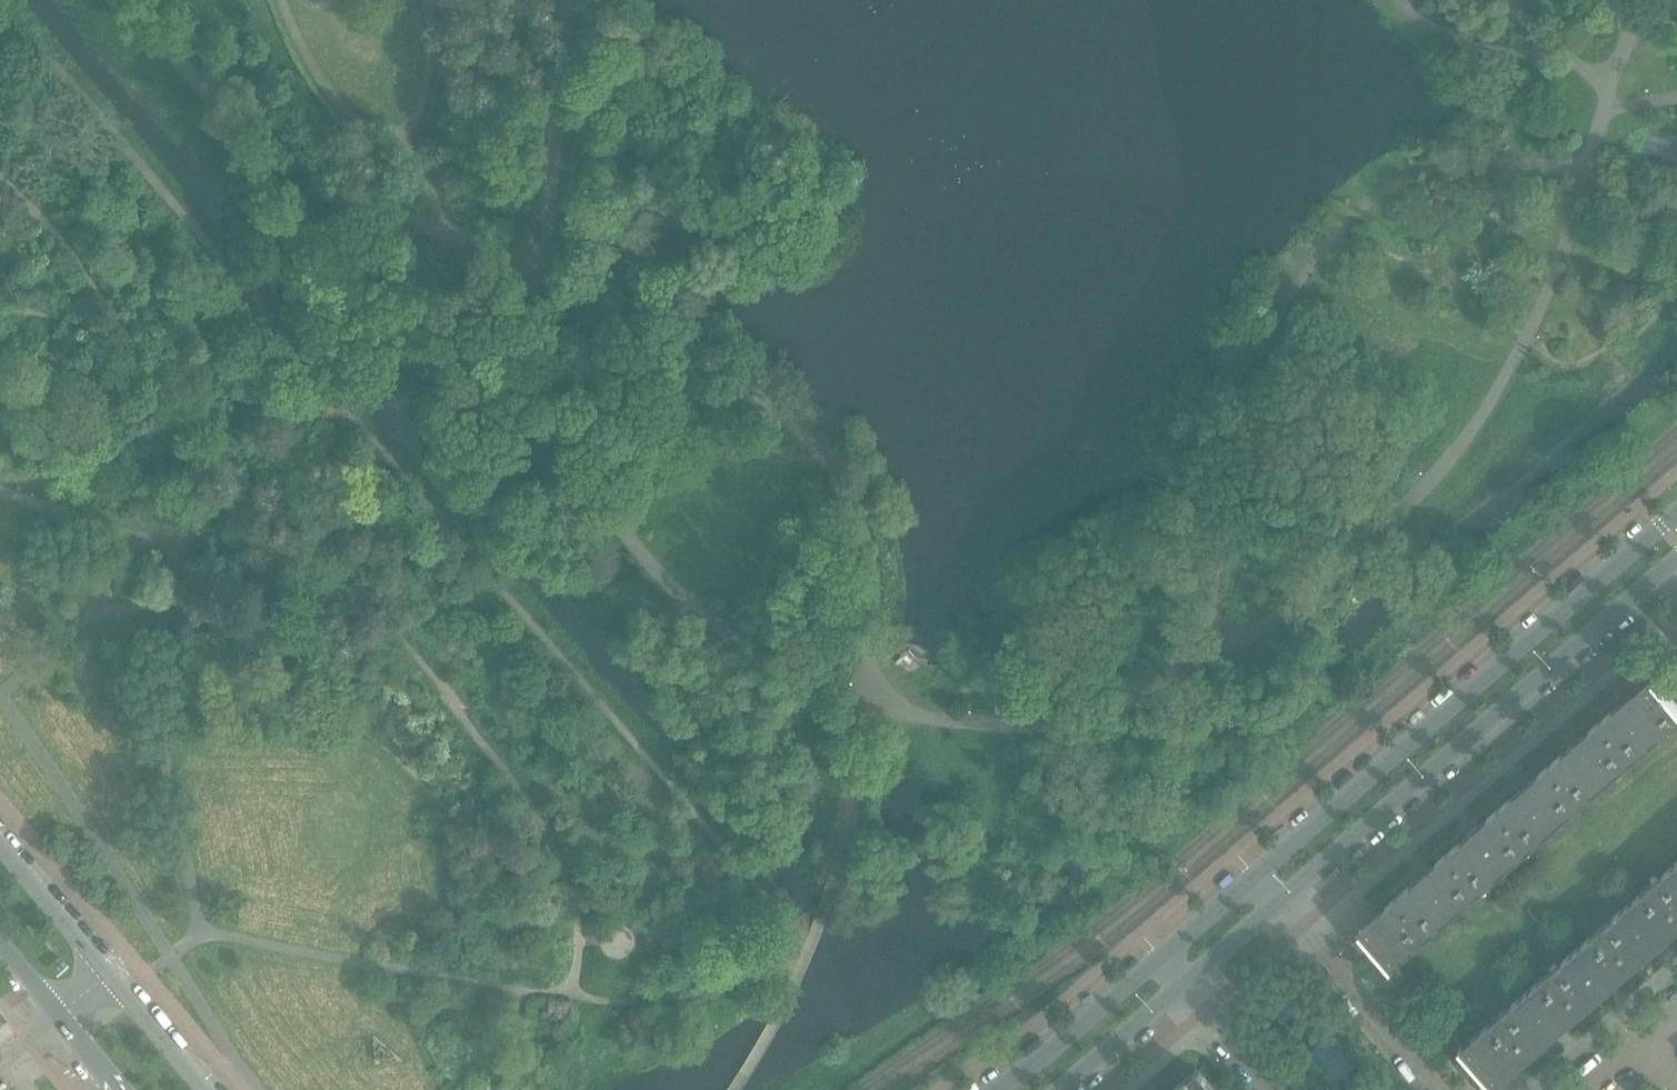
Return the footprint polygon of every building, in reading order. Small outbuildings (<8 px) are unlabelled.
[(1655,679),(1653,678),(1652,679),(1653,680),(1619,709),(1617,707),(1600,721),(1632,757),(1661,732),(1663,735),(1676,723),(1676,705),(1655,679)] [(1632,757),(1600,721),(1584,735),(1587,738),(1582,741),(1572,749),(1572,750),(1568,753),(1566,751),(1550,764),(1581,801),(1632,757)] [(1581,801),(1550,764),(1533,779),(1536,781),(1532,785),(1531,785),(1530,785),(1521,793),(1522,793),(1517,797),(1515,794),(1499,808),(1530,844),(1581,801)] [(1530,844),(1499,808),(1483,822),(1485,825),(1481,829),(1480,828),(1480,829),(1477,826),(1469,833),(1471,836),(1471,837),(1467,840),(1464,838),(1449,851),(1480,887),(1530,844)] [(1480,887),(1449,851),(1432,866),(1434,869),(1430,872),(1420,880),(1420,881),(1416,884),(1414,882),(1398,895),(1429,931),(1480,887)] [(1651,881),(1676,910),(1676,858),(1651,881)] [(1651,881),(1601,925),(1633,963),(1649,949),(1646,947),(1650,943),(1651,943),(1660,936),(1661,935),(1660,935),(1665,931),(1667,934),(1676,925),(1676,910),(1651,881)] [(1429,931),(1398,895),(1381,910),(1383,912),(1362,930),(1361,929),(1360,930),(1391,968),(1395,965),(1393,962),(1429,931)] [(1633,963),(1601,925),(1551,969),(1582,1006),(1598,993),(1595,990),(1600,987),(1601,986),(1610,979),(1610,978),(1614,975),(1616,977),(1633,963)] [(1582,1006),(1551,969),(1500,1013),(1532,1050),(1547,1037),(1545,1034),(1549,1030),(1549,1031),(1550,1030),(1559,1022),(1563,1018),(1565,1021),(1582,1006)] [(1532,1050),(1500,1013),(1462,1046),(1461,1045),(1460,1046),(1491,1082),(1492,1081),(1491,1080),(1512,1062),(1514,1065),(1532,1050)] [(1199,1070),(1191,1077),(1188,1074),(1184,1078),(1184,1079),(1172,1089),(1216,1089),(1199,1070)]
